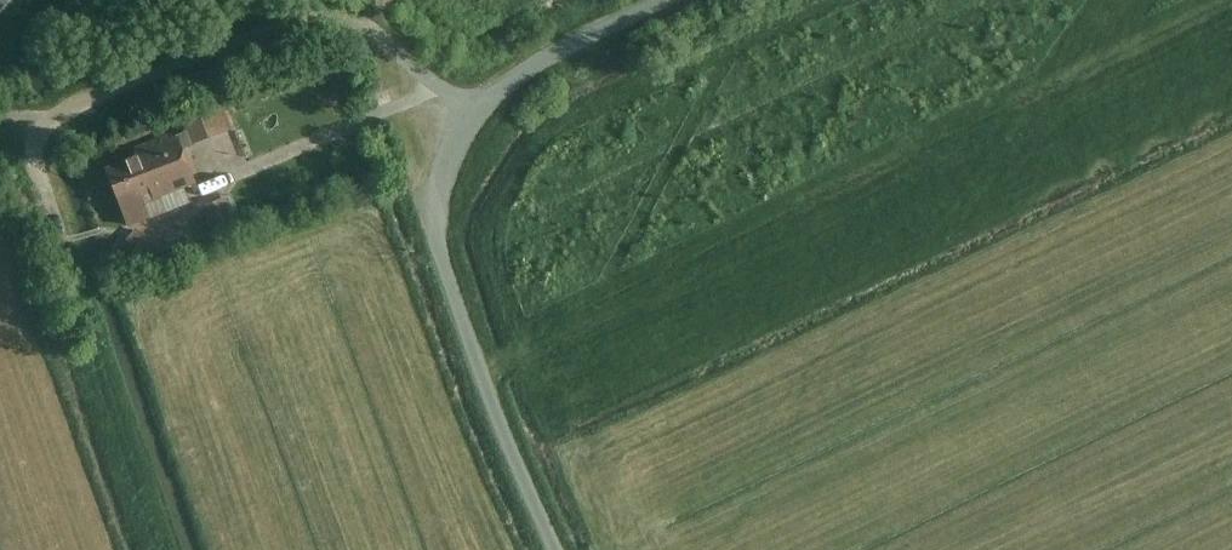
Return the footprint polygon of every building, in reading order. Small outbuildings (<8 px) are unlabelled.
[(129,207),(201,181),(182,131),(111,157),(129,207)]
